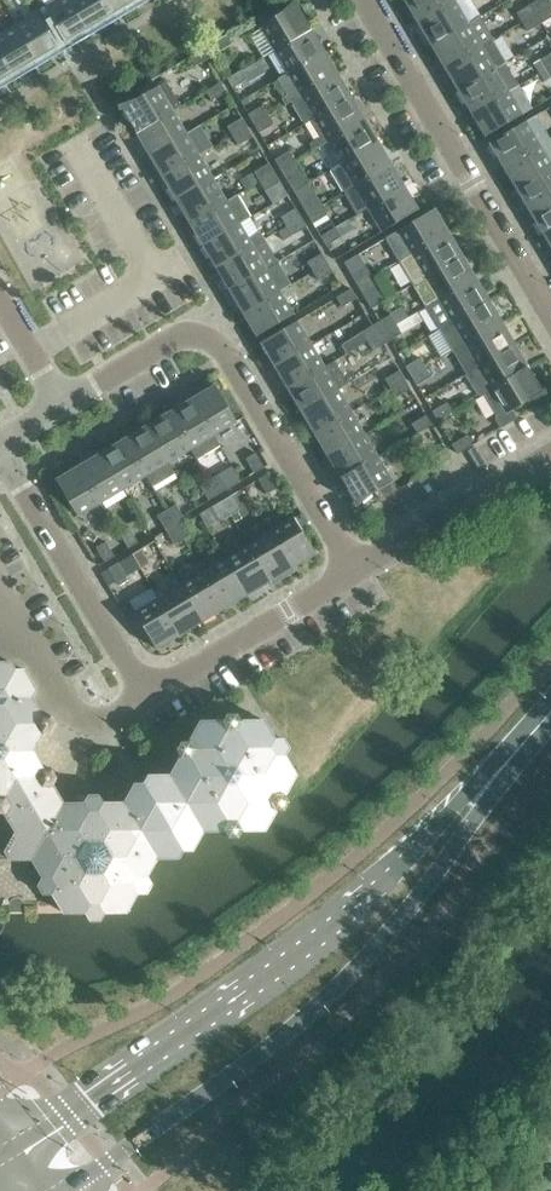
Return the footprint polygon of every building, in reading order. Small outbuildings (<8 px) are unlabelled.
[(65,43),(89,29),(72,0),(58,0),(44,8),(65,43)] [(102,0),(72,0),(89,29),(91,28),(91,27),(111,15),(102,0)] [(132,0),(102,0),(111,15),(131,3),(132,4),(134,3),(132,0)] [(455,1),(457,0),(405,0),(418,22),(455,1)] [(550,5),(547,0),(536,0),(530,4),(535,13),(550,5)] [(455,1),(418,22),(432,45),(468,23),(455,1)] [(274,50),(310,28),(296,4),(297,3),(296,2),(290,7),(288,4),(280,12),(281,13),(260,25),(274,50)] [(521,22),(535,13),(530,4),(515,12),(521,22)] [(550,17),(550,7),(550,5),(535,13),(541,23),(550,17)] [(36,61),(59,47),(38,12),(15,26),(36,61)] [(527,31),(541,23),(535,13),(521,22),(527,31)] [(480,16),(468,23),(432,45),(445,67),(493,39),(480,16)] [(15,26),(0,34),(0,52),(13,74),(33,62),(36,61),(15,26)] [(288,72),(324,51),(310,28),(274,50),(288,72)] [(210,57),(213,55),(232,43),(226,34),(204,47),(210,57)] [(458,90),(495,68),(505,62),(492,40),(494,39),(493,39),(445,67),(458,90)] [(195,65),(206,59),(210,57),(204,47),(190,56),(195,65)] [(291,101),(301,95),(337,73),(324,51),(288,72),(278,78),(286,92),(280,95),(284,102),(290,99),(291,101)] [(0,52),(0,82),(13,74),(0,52)] [(550,65),(550,52),(539,59),(544,69),(550,65)] [(505,62),(495,68),(458,90),(472,112),(518,85),(505,62)] [(232,88),(247,79),(241,70),(227,78),(232,88)] [(314,118),(351,96),(337,73),(301,95),(291,101),(304,124),(309,121),(314,118)] [(166,81),(158,86),(137,98),(136,98),(126,101),(127,104),(120,107),(121,108),(122,108),(136,132),(173,111),(181,106),(166,81)] [(211,100),(226,92),(220,82),(206,91),(211,100)] [(518,85),(472,112),(486,136),(532,108),(518,85)] [(328,140),(364,119),(351,96),(314,118),(309,121),(319,138),(309,144),(312,150),(315,148),(328,140)] [(253,123),(268,115),(262,105),(248,114),(253,123)] [(173,111),(136,132),(150,155),(186,133),(173,111)] [(503,166),(539,144),(550,138),(536,114),(489,142),(503,166)] [(259,133),(273,124),(268,115),(253,123),(259,133)] [(232,136),(247,127),(241,118),(227,126),(232,136)] [(364,119),(328,140),(341,163),(377,141),(364,119)] [(238,145),(253,136),(247,127),(232,136),(238,145)] [(199,155),(186,133),(150,155),(163,177),(199,155)] [(550,138),(539,144),(503,166),(517,188),(550,168),(550,140),(550,138)] [(355,185),(391,164),(377,141),(341,163),(355,185)] [(280,169),(295,160),(289,151),(275,159),(280,169)] [(199,155),(163,177),(177,200),(213,178),(199,155)] [(294,191),(308,183),(295,160),(280,169),(294,191)] [(259,181),(274,172),(268,163),(254,172),(259,181)] [(358,214),(368,208),(404,186),(391,164),(355,185),(354,185),(344,191),(358,214)] [(530,210),(550,198),(550,168),(517,188),(530,210)] [(265,190),(279,182),(274,172),(259,181),(265,190)] [(213,178),(177,200),(190,222),(226,201),(213,178)] [(404,186),(368,208),(382,231),(418,210),(404,186)] [(307,214),(321,205),(316,196),(301,204),(307,214)] [(550,228),(550,198),(530,210),(543,233),(550,228)] [(226,201),(190,222),(203,245),(240,223),(226,201)] [(312,223),(327,214),(321,205),(307,214),(312,223)] [(286,226),(301,217),(295,208),(280,217),(286,226)] [(399,261),(448,232),(434,209),(385,238),(399,261)] [(285,239),(292,235),(306,227),(301,217),(286,226),(286,227),(280,230),(285,239)] [(240,223),(203,245),(217,267),(264,239),(260,232),(249,239),(240,223)] [(326,246),(340,237),(335,228),(320,236),(326,246)] [(425,276),(461,255),(448,232),(399,261),(413,284),(425,276)] [(264,239),(217,267),(230,290),(277,262),(264,239)] [(313,271),(327,262),(322,253),(307,262),(313,271)] [(461,255),(425,276),(413,284),(426,306),(475,277),(461,255)] [(277,262),(230,290),(243,312),(279,291),(267,269),(278,263),(277,262)] [(318,280),(333,272),(327,262),(313,271),(318,280)] [(358,286),(373,277),(367,268),(352,276),(358,286)] [(372,309),(386,300),(373,277),(358,286),(372,309)] [(439,328),(488,300),(475,277),(426,306),(439,328)] [(342,307),(357,298),(351,288),(337,297),(342,307)] [(279,291),(243,312),(257,336),(293,314),(279,291)] [(453,351),(501,322),(488,300),(439,328),(453,351)] [(382,333),(396,324),(390,315),(376,323),(382,333)] [(311,344),(297,321),(261,342),(275,366),(311,344)] [(466,373),(515,344),(501,322),(453,351),(466,373)] [(367,341),(382,333),(376,323),(362,332),(367,341)] [(387,342),(390,340),(401,333),(396,324),(382,333),(387,342)] [(373,350),(384,344),(387,342),(382,333),(367,341),(373,350)] [(324,367),(311,344),(275,366),(288,388),(324,367)] [(484,393),(528,367),(515,344),(466,373),(477,392),(481,389),(484,393)] [(411,376),(426,367),(420,358),(406,366),(411,376)] [(288,388),(302,411),(338,389),(348,383),(335,360),(324,367),(288,388)] [(417,385),(431,376),(426,367),(411,376),(417,385)] [(499,428),(516,419),(511,410),(543,392),(528,367),(484,393),(496,414),(494,419),(499,428)] [(390,388),(405,379),(399,370),(385,379),(390,388)] [(396,397),(411,389),(405,379),(390,388),(396,397)] [(215,385),(192,399),(213,435),(237,421),(215,385)] [(351,411),(338,389),(302,411),(315,433),(351,411)] [(192,399),(169,412),(191,448),(197,459),(220,446),(213,435),(192,399)] [(438,421),(452,412),(447,402),(432,411),(438,421)] [(351,411),(315,433),(328,455),(364,434),(351,411)] [(169,412),(147,426),(169,462),(191,448),(169,412)] [(417,433),(432,424),(426,415),(411,423),(417,433)] [(147,426),(125,439),(146,475),(169,462),(147,426)] [(378,456),(364,434),(328,455),(342,478),(378,456)] [(458,454),(472,445),(467,436),(452,444),(458,454)] [(146,475),(125,439),(102,452),(124,488),(146,475)] [(437,466),(451,458),(446,448),(431,457),(437,466)] [(102,452),(80,466),(101,502),(124,488),(102,452)] [(254,473),(264,467),(255,452),(246,458),(254,473)] [(397,489),(392,481),(378,456),(342,478),(356,503),(355,503),(356,505),(362,500),(364,502),(372,495),(371,494),(375,492),(380,500),(397,489)] [(101,502),(80,466),(56,480),(78,516),(101,502)] [(267,493),(276,488),(267,473),(258,479),(267,493)] [(218,494),(227,489),(219,474),(209,480),(218,494)] [(209,500),(218,494),(209,480),(200,485),(209,500)] [(230,515),(240,509),(231,495),(222,500),(230,515)] [(221,521),(230,515),(222,500),(212,506),(221,521)] [(175,524),(184,518),(176,504),(167,510),(175,524)] [(166,530),(175,524),(167,510),(157,515),(166,530)] [(294,517),(270,531),(292,567),(315,553),(294,517)] [(184,538),(193,533),(184,518),(175,524),(184,538)] [(174,544),(184,538),(175,524),(166,530),(174,544)] [(128,548),(138,542),(129,527),(120,533),(128,548)] [(270,531),(248,545),(269,581),(292,567),(270,531)] [(105,561),(115,556),(106,541),(96,547),(105,561)] [(248,545),(225,558),(247,594),(269,581),(248,545)] [(141,568),(150,563),(142,548),(132,554),(141,568)] [(225,558),(203,571),(225,607),(247,594),(225,558)] [(117,582),(127,577),(118,562),(109,568),(117,582)] [(203,571),(181,585),(202,621),(225,607),(203,571)] [(181,585),(158,598),(180,634),(202,621),(181,585)] [(180,634),(158,598),(135,612),(156,648),(180,634)] [(3,913),(86,912),(91,920),(101,919),(105,912),(127,911),(138,892),(147,893),(152,884),(147,876),(158,857),(179,857),(183,849),(192,849),(203,830),(224,830),(229,837),(239,837),(243,830),(265,829),(276,810),(284,810),(289,801),(285,794),(296,775),(284,756),(289,748),(285,741),(284,739),(275,739),(264,721),(242,721),(238,713),(227,713),(223,721),(201,721),(190,740),(181,741),(176,749),(181,757),(170,775),(148,776),(144,783),(135,783),(124,803),(103,803),(99,795),(89,795),(84,803),(63,803),(57,813),(47,796),(57,777),(52,769),(43,769),(40,774),(24,765),(43,732),(52,732),(57,724),(52,715),(43,715),(32,697),(37,689),(25,670),(16,670),(12,662),(0,662),(0,913),(3,913)]
